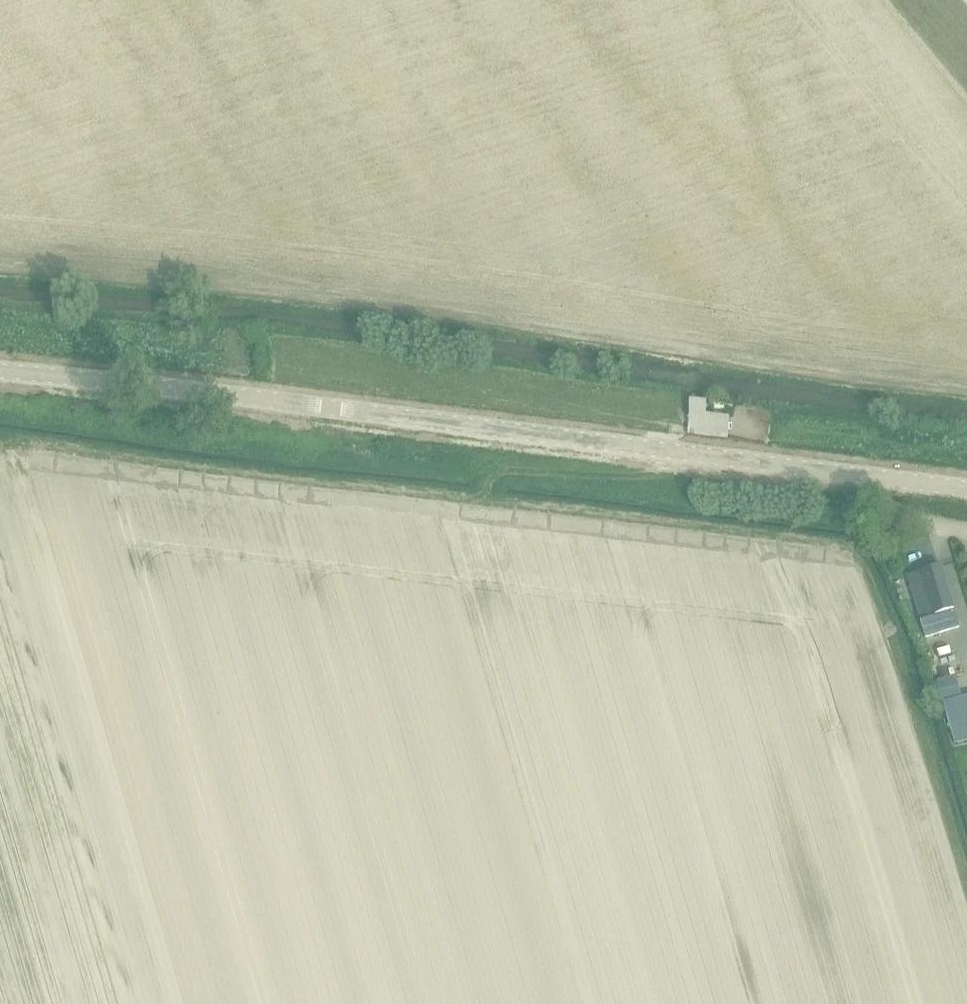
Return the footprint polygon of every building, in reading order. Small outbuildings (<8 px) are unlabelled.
[(690,414),(688,436),(729,440),(731,418),(707,415),(708,403),(691,401),(690,414)] [(959,628),(947,586),(941,567),(907,577),(930,651),(950,645),(946,632),(959,628)] [(961,697),(955,677),(936,682),(954,744),(966,740),(966,696),(961,697)]
